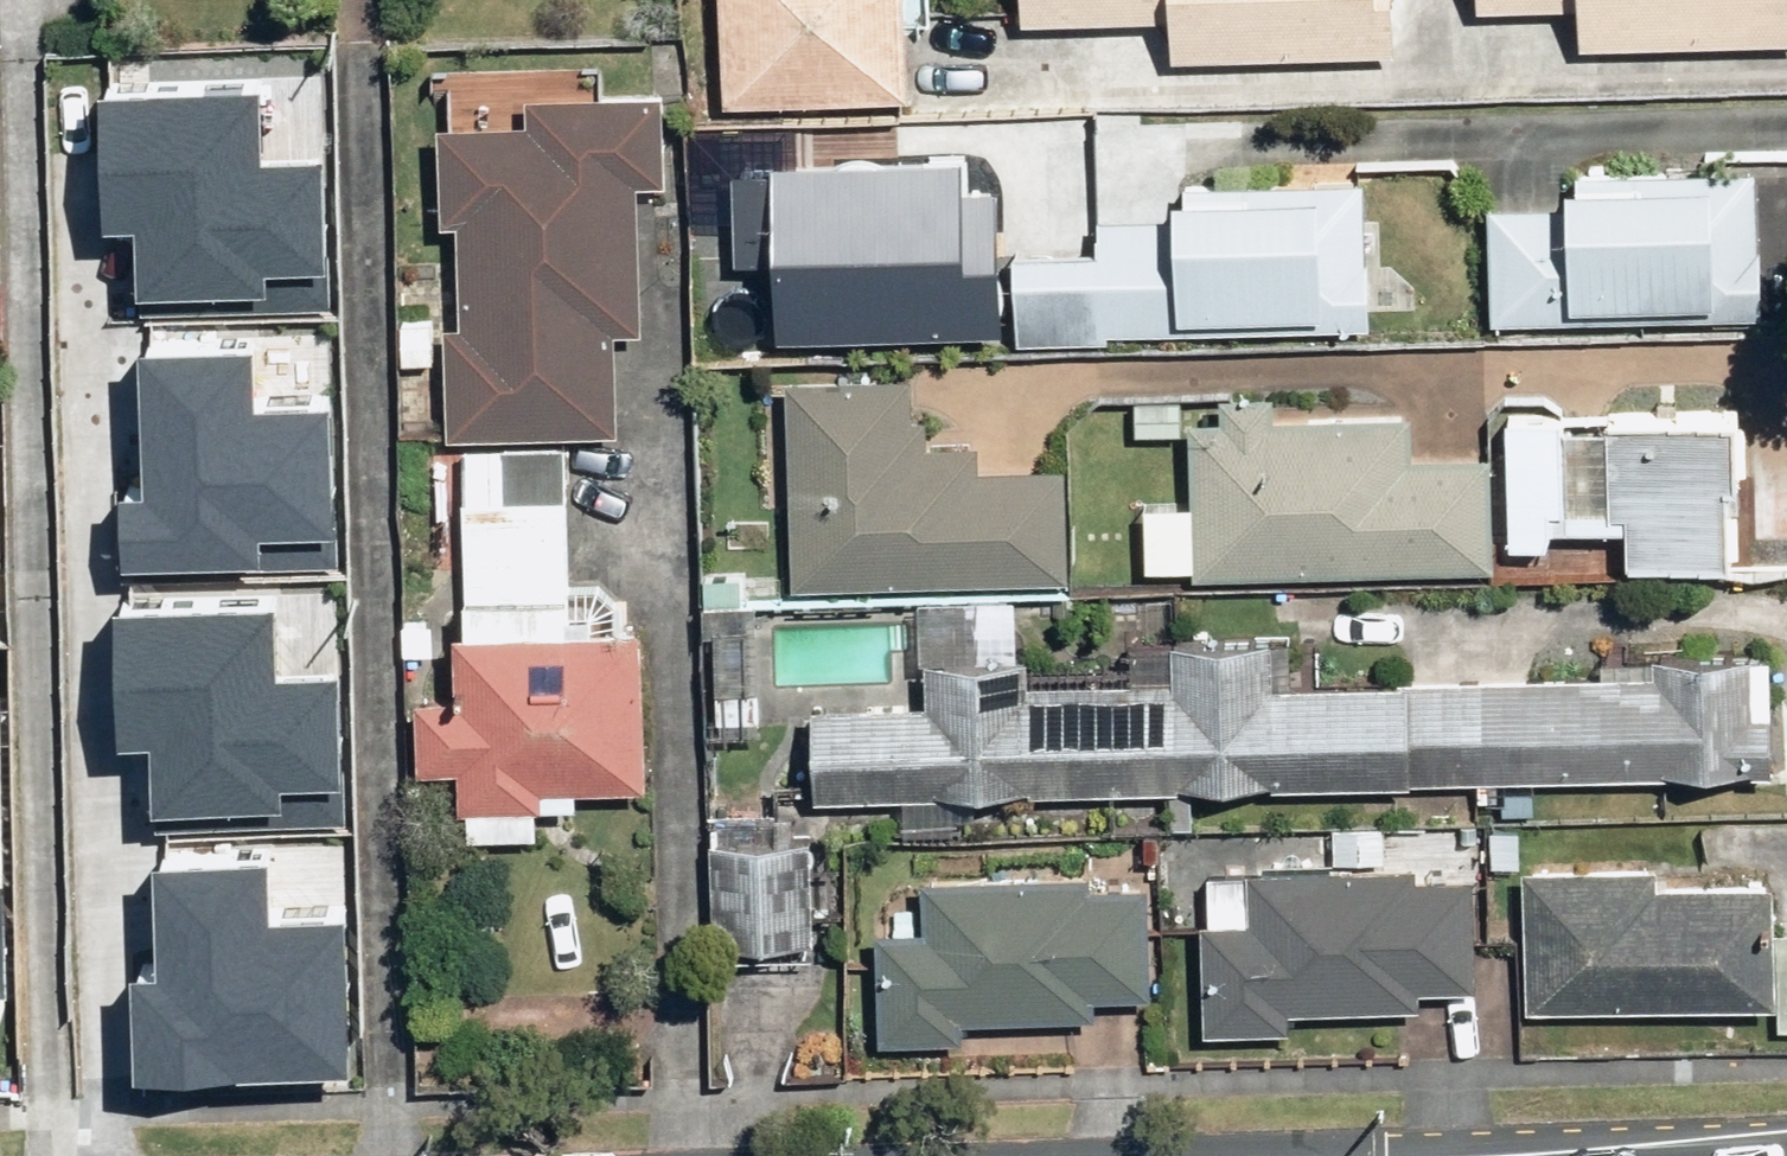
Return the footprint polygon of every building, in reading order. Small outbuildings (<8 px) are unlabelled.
[(723,104),(922,98),(919,0),(720,0),(723,104)] [(1027,23),(1175,21),(1176,57),(1395,54),(1394,0),(1027,0),(1027,23)] [(1481,11),(1584,9),(1585,46),(1786,43),(1786,0),(1481,0),(1481,11)] [(536,93),(536,119),(446,121),(449,222),(462,222),(464,326),(452,327),(455,433),(622,429),(619,327),(643,326),(639,183),(671,183),(669,115),(668,89),(536,93)] [(257,99),(102,106),(107,237),(140,235),(143,316),(325,309),(319,170),(260,173),(257,99)] [(975,186),(976,152),(702,148),(701,217),(736,218),(735,262),(785,262),(784,338),(999,341),(1000,211),(986,211),(986,186),(975,186)] [(1719,188),(1718,164),(1571,166),(1571,205),(1494,206),(1495,319),(1764,315),(1762,164),(1739,164),(1739,188),(1719,188)] [(1371,183),(1181,176),(1179,218),(1102,215),(1101,251),(1019,248),(1016,339),(1110,342),(1110,332),(1172,334),(1172,318),(1366,324),(1371,183)] [(250,358),(141,363),(147,506),(119,507),(122,578),(333,569),(327,416),(253,419),(250,358)] [(913,423),(912,374),(790,376),(792,586),(1070,583),(1068,470),(985,470),(985,436),(937,436),(937,422),(913,423)] [(1194,420),(1196,502),(1139,503),(1140,551),(1148,551),(1148,566),(1197,566),(1197,574),(1492,569),(1490,449),(1411,451),(1411,416),(1295,418),(1295,410),(1278,411),(1277,393),(1227,394),(1227,419),(1194,420)] [(1743,415),(1511,410),(1508,545),(1550,546),(1550,525),(1628,527),(1627,561),(1736,563),(1738,469),(1750,469),(1751,428),(1742,427),(1743,415)] [(473,840),(506,840),(506,835),(539,835),(539,806),(579,807),(579,787),(641,788),(643,632),(569,631),(571,451),(466,449),(464,648),(463,694),(421,694),(420,769),(462,769),(462,805),(473,805),(473,840)] [(270,616),(115,622),(121,752),(153,751),(156,834),(343,826),(337,683),(273,686),(270,616)] [(818,789),(903,788),(904,833),(963,832),(962,786),(1774,770),(1771,654),(1654,656),(1606,657),(1606,679),(1278,686),(1278,664),(1277,640),(1177,642),(1177,666),(1178,688),(988,692),(988,670),(816,674),(818,789)] [(1474,878),(1472,878),(1473,852),(1386,850),(1387,823),(1332,822),(1331,856),(1229,854),(1229,872),(1206,872),(1202,1028),(1294,1030),(1295,1010),(1425,1013),(1425,991),(1472,992),(1474,878)] [(812,946),(815,832),(716,829),(712,943),(812,946)] [(1656,882),(1656,866),(1528,866),(1528,1005),(1772,1005),(1772,962),(1761,962),(1761,882),(1656,882)] [(262,871),(154,875),(159,985),(133,986),(138,1088),(346,1080),(340,927),(265,930),(262,871)] [(1121,884),(1120,876),(925,880),(926,928),(880,929),(882,1046),(970,1045),(970,1022),(1100,1020),(1100,1001),(1146,1000),(1146,984),(1157,983),(1155,883),(1121,884)]
